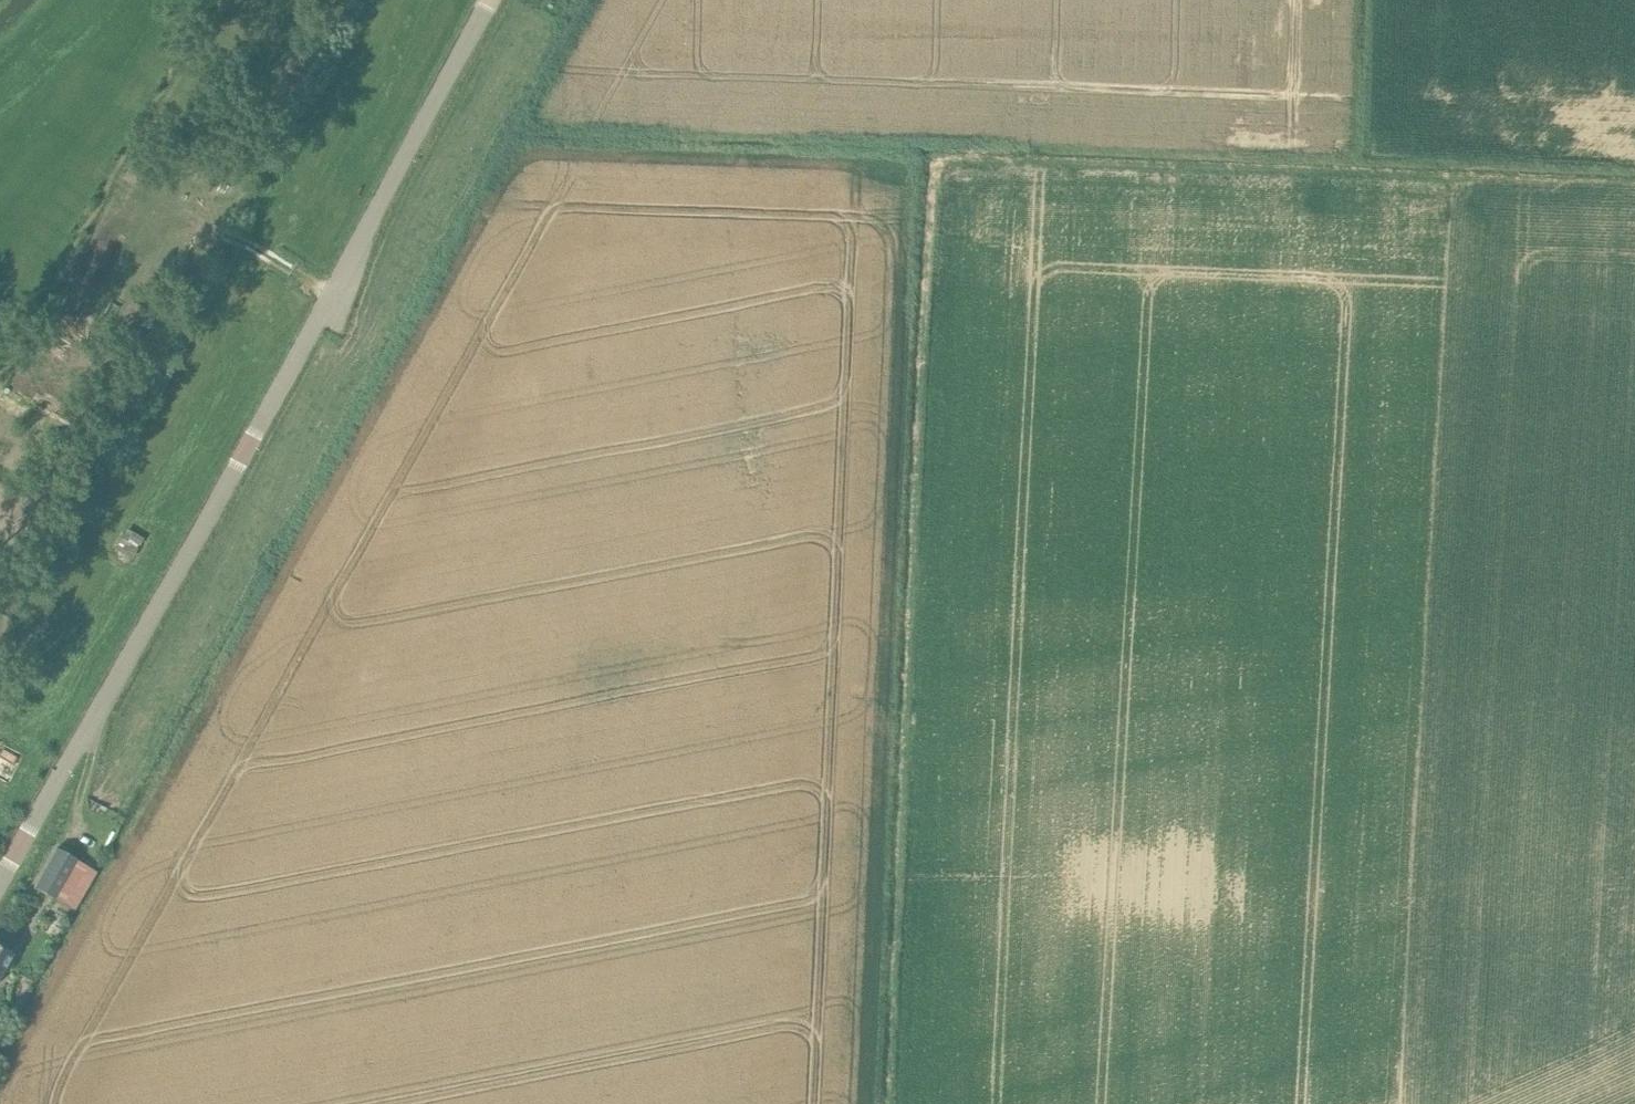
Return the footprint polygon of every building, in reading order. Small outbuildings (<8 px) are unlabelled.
[(87,866),(56,848),(34,887),(65,904),(87,866)] [(10,953),(0,947),(0,971),(10,953)]
